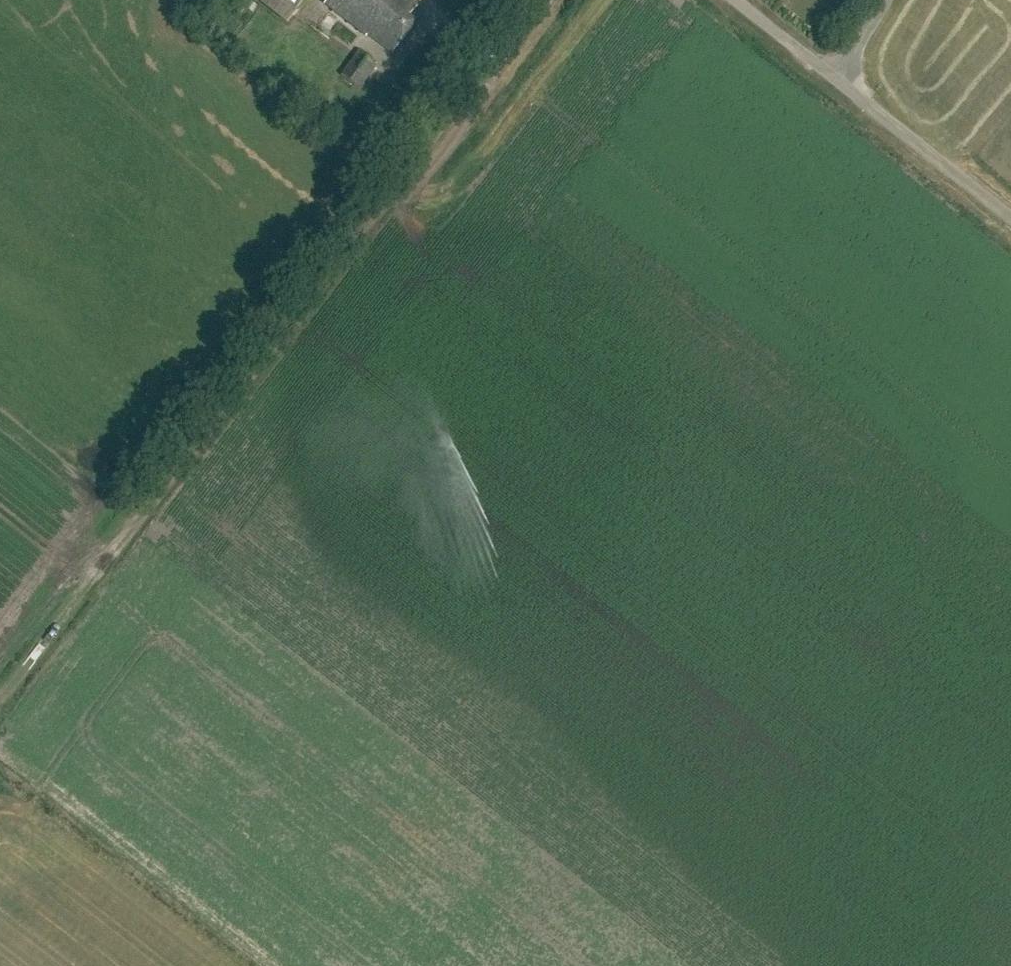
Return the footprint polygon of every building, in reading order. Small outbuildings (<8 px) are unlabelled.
[(303,0),(259,0),(287,22),(303,0)] [(414,24),(407,19),(418,5),(411,0),(326,0),(323,3),(365,36),(367,34),(391,53),(414,24)] [(359,88),(375,65),(357,52),(340,75),(359,88)]
